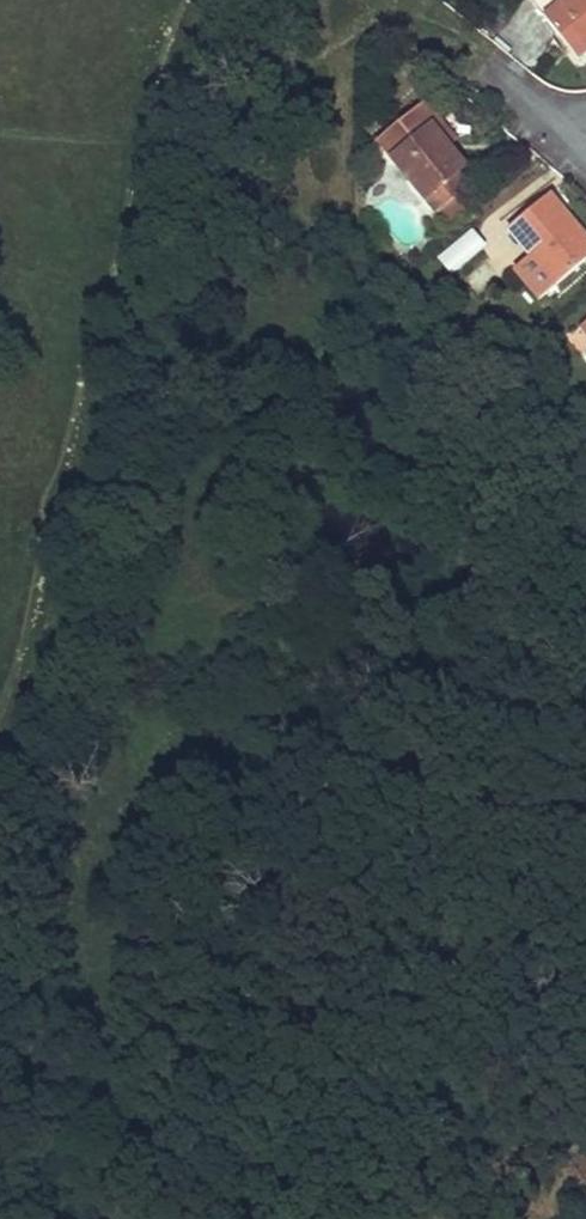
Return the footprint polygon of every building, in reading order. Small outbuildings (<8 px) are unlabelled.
[(543,11),(557,0),(535,0),(543,11)] [(543,17),(579,60),(585,54),(585,0),(564,0),(543,17)] [(456,141),(424,103),(416,110),(448,148),(456,141)] [(448,148),(416,110),(377,142),(437,214),(440,211),(465,190),(469,187),(457,174),(465,168),(448,148)] [(451,225),(476,203),(465,190),(440,211),(451,225)] [(567,235),(576,227),(549,195),(508,229),(530,256),(514,270),(539,300),(585,260),(585,257),(567,235)] [(576,227),(567,235),(585,257),(585,239),(576,227)] [(438,260),(453,277),(488,246),(473,229),(438,260)]
